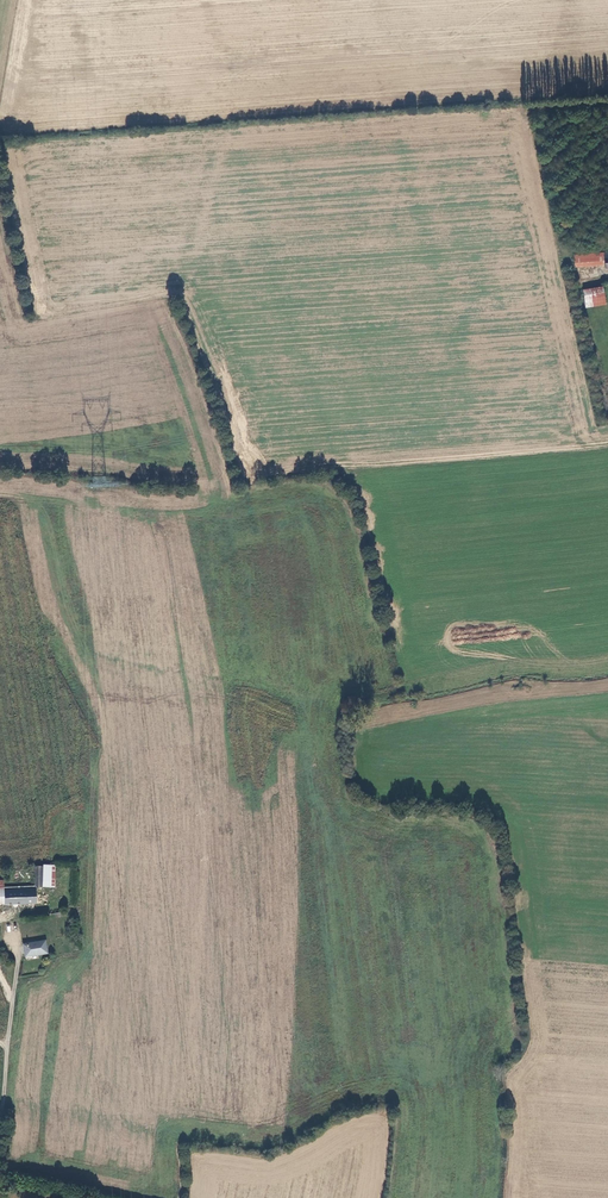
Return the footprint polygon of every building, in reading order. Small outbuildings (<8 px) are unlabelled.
[(576,266),(606,264),(606,252),(575,254),(576,266)] [(607,304),(604,288),(584,292),(588,308),(607,304)] [(54,866),(41,867),(42,888),(54,888),(54,866)] [(35,888),(35,886),(6,886),(7,904),(36,904),(35,888)] [(25,956),(46,953),(44,942),(23,945),(25,956)]
